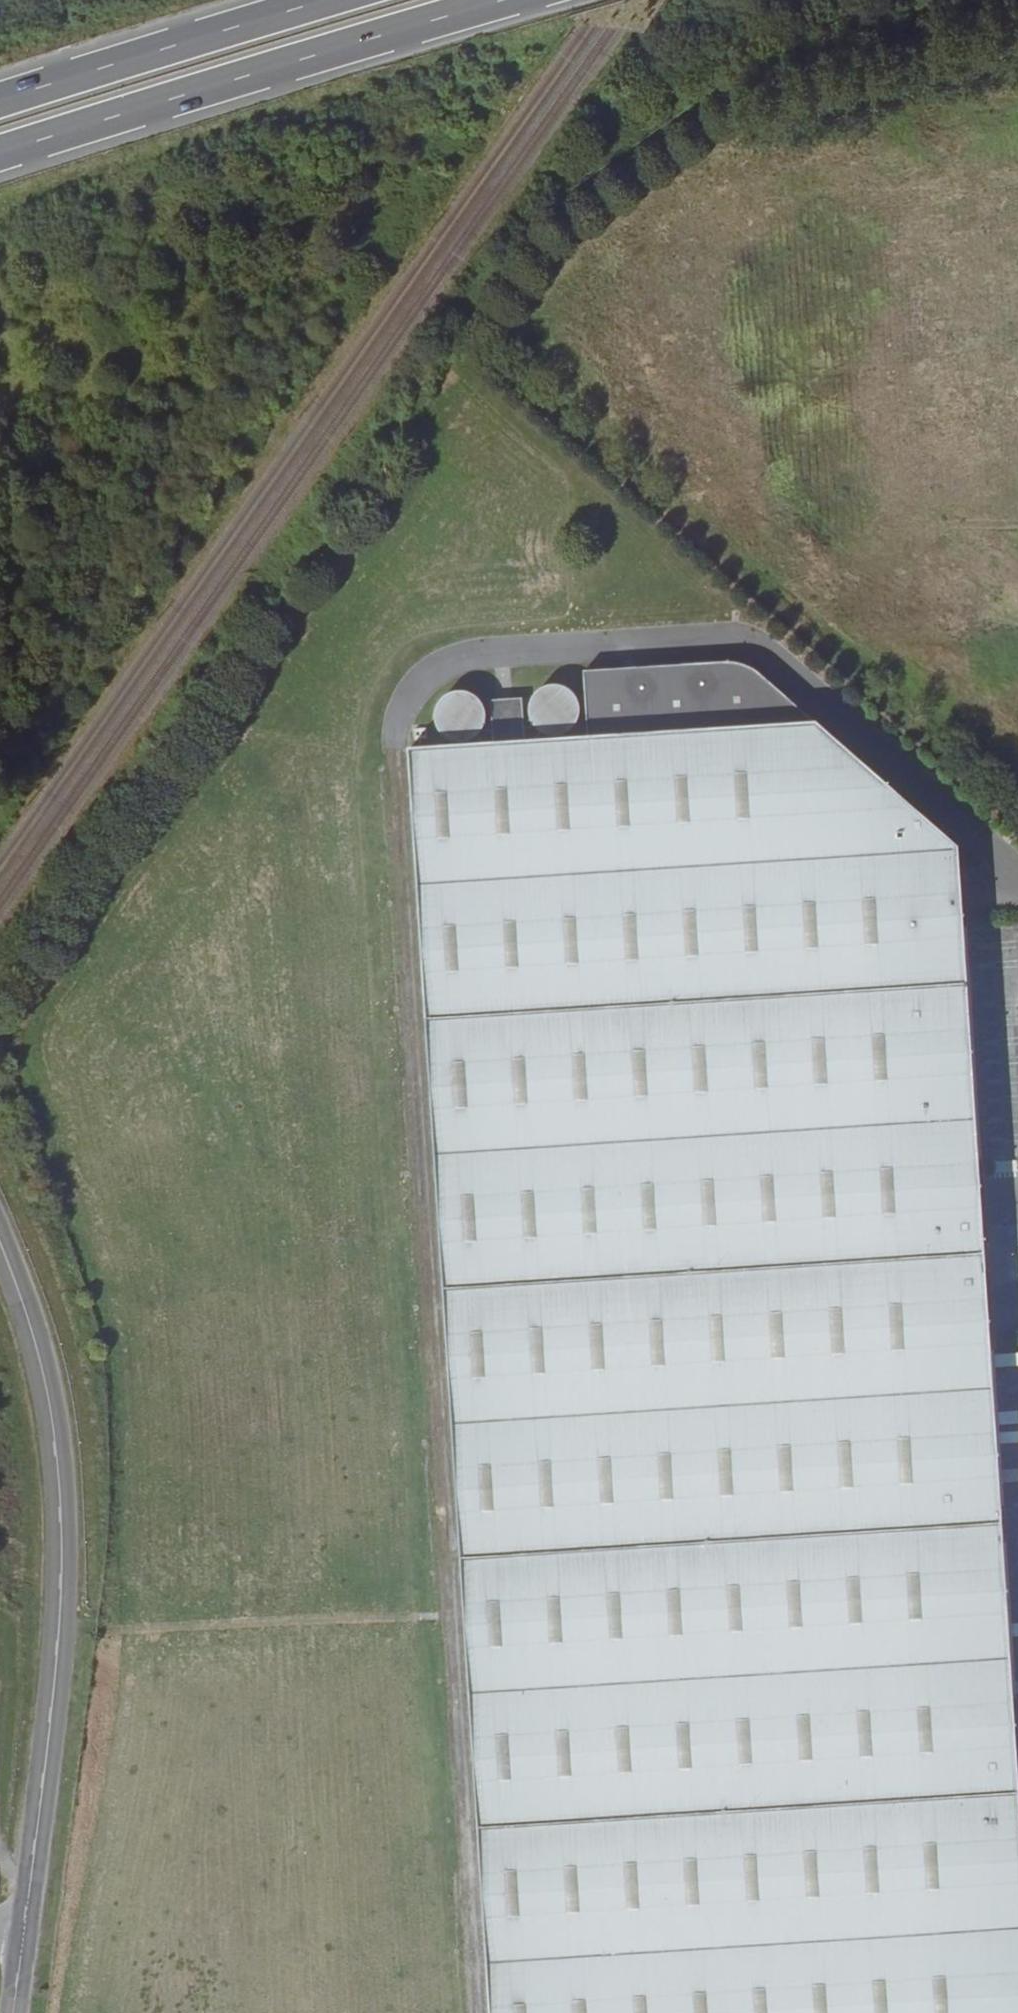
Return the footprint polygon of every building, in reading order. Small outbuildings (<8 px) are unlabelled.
[(490,2012),(1017,2012),(1017,1760),(959,840),(754,659),(748,655),(739,653),(729,653),(583,661),(587,730),(536,732),(537,724),(545,728),(552,730),(563,727),(569,724),(573,720),(576,716),(577,712),(578,701),(576,695),(574,690),(570,686),(564,682),(558,679),(550,679),(542,681),(537,684),(531,689),(528,697),(527,709),(529,717),(525,717),(522,689),(491,690),(491,719),(485,719),(487,710),(487,705),(486,701),(483,695),(473,687),(467,684),(462,684),(450,687),(445,690),(438,698),(436,703),(435,708),(436,714),(438,720),(441,726),(452,733),(457,735),(463,735),(469,733),(473,732),(477,729),(482,735),(481,737),(407,742),(490,2012)] [(415,719),(415,731),(431,730),(430,719),(415,719)]
